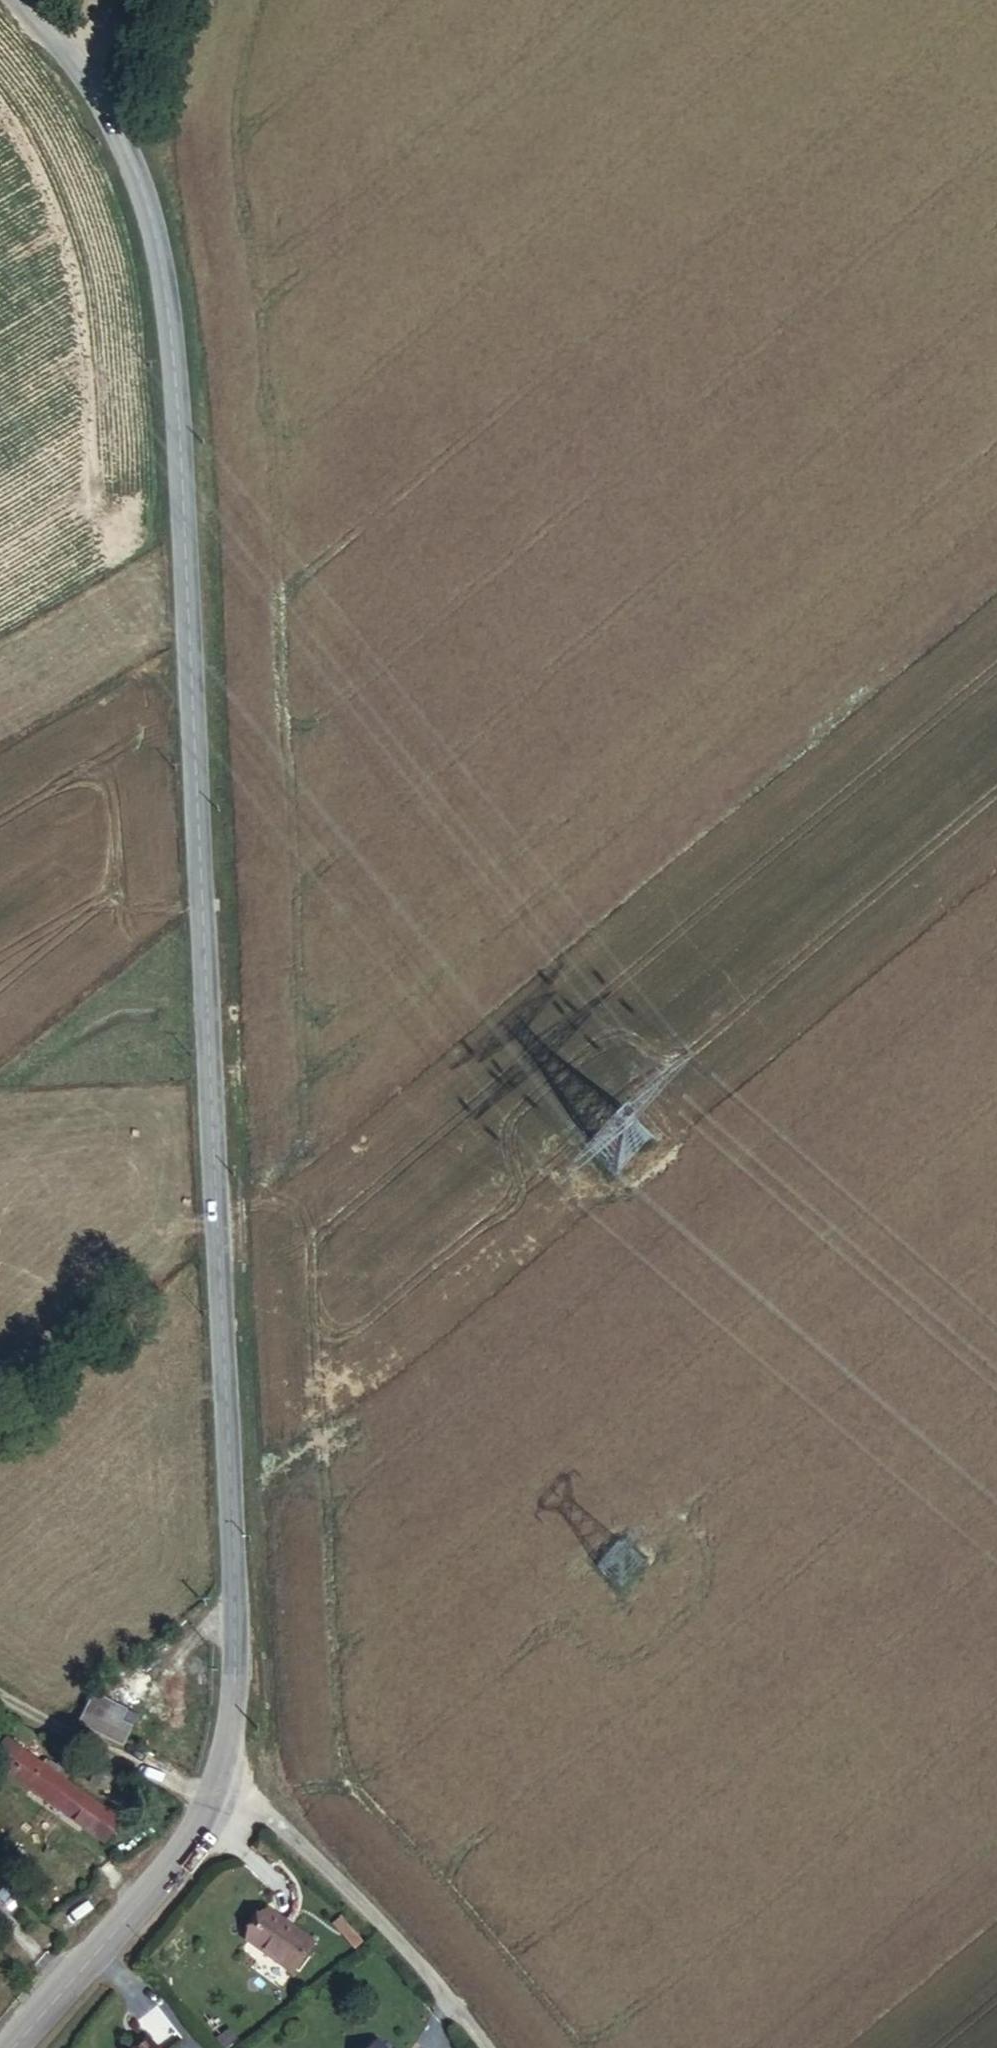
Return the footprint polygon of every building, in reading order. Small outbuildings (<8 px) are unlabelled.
[(135,1714),(110,1696),(92,1725),(134,1750),(142,1731),(130,1725),(135,1714)] [(146,1721),(135,1714),(130,1725),(142,1731),(146,1721)] [(6,1740),(0,1748),(0,1770),(96,1839),(113,1816),(6,1740)] [(309,1951),(266,1919),(245,1947),(288,1979),(309,1951)]
